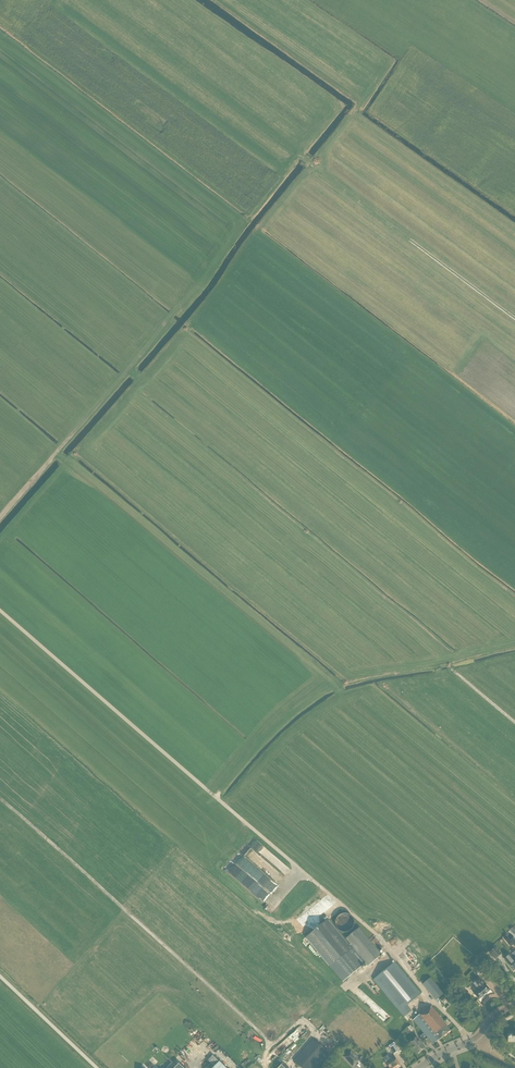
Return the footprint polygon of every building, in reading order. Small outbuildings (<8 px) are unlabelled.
[(253,889),(263,900),(269,895),(259,884),(253,889)] [(288,904),(298,916),(319,899),(309,887),(288,904)] [(280,892),(276,896),(271,892),(264,900),(274,909),(285,896),(280,892)] [(350,944),(350,945),(328,919),(305,938),(329,967),(330,967),(343,982),(366,963),(350,944)] [(359,927),(346,938),(350,944),(366,963),(368,966),(382,955),(359,927)] [(510,940),(506,935),(503,937),(505,939),(505,940),(509,945),(512,942),(510,940)] [(490,953),(495,959),(501,954),(496,947),(494,945),(490,948),(492,950),(490,953)] [(514,959),(510,954),(505,959),(509,964),(514,970),(514,969),(514,961),(514,959)] [(407,1005),(421,994),(395,962),(374,980),(404,1017),(411,1011),(407,1005)] [(474,971),(478,976),(483,972),(479,967),(474,971)] [(479,999),(490,990),(486,985),(485,985),(479,977),(475,981),(475,982),(474,984),(478,989),(480,988),(481,989),(475,994),(479,999)] [(436,1000),(444,993),(431,978),(423,984),(436,1000)] [(370,995),(378,990),(373,982),(368,985),(366,981),(363,983),(370,995)] [(467,996),(460,987),(456,991),(463,999),(467,996)] [(356,989),(352,995),(364,1004),(367,1000),(366,999),(364,1001),(362,999),(365,995),(356,989)] [(447,1025),(432,1006),(428,1009),(427,1008),(413,1020),(428,1038),(425,1041),(428,1045),(432,1042),(433,1044),(439,1039),(439,1040),(451,1031),(446,1025),(447,1025)] [(296,1036),(296,1037),(302,1034),(299,1028),(290,1034),(293,1038),(296,1036)] [(418,1054),(424,1049),(421,1044),(422,1043),(417,1037),(409,1043),(418,1054)] [(330,1054),(313,1039),(294,1061),(302,1067),(318,1067),(330,1054)] [(400,1050),(396,1044),(390,1047),(394,1054),(400,1050)] [(193,1059),(200,1049),(196,1047),(189,1056),(193,1059)] [(360,1060),(351,1050),(344,1057),(353,1067),(360,1060)] [(384,1058),(387,1064),(389,1067),(397,1067),(401,1066),(396,1058),(392,1061),(391,1058),(390,1058),(388,1055),(384,1058)]
